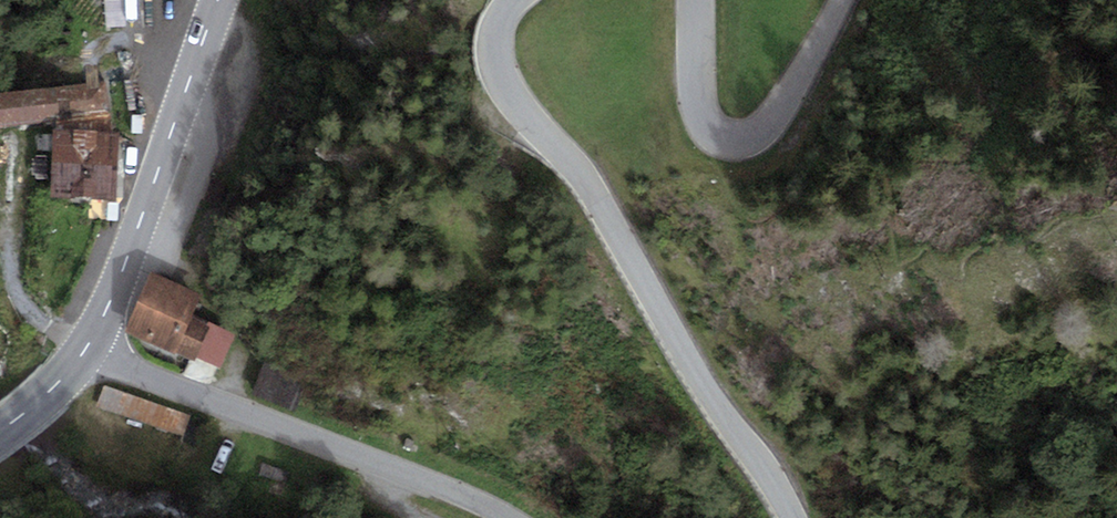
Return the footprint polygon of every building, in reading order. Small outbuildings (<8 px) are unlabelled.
[(54,122),(54,129),(113,133),(104,80),(0,92),(0,128),(54,122)] [(113,133),(54,129),(51,196),(117,199),(120,134),(113,133)] [(202,294),(151,271),(124,331),(176,354),(176,352),(195,360),(196,357),(221,367),(236,333),(193,314),(202,294)] [(306,378),(264,363),(252,394),(295,410),(306,378)] [(191,415),(103,385),(96,406),(184,435),(191,415)] [(413,441),(406,438),(402,447),(410,449),(413,441)] [(285,472),(263,464),(259,475),(282,483),(285,472)]
